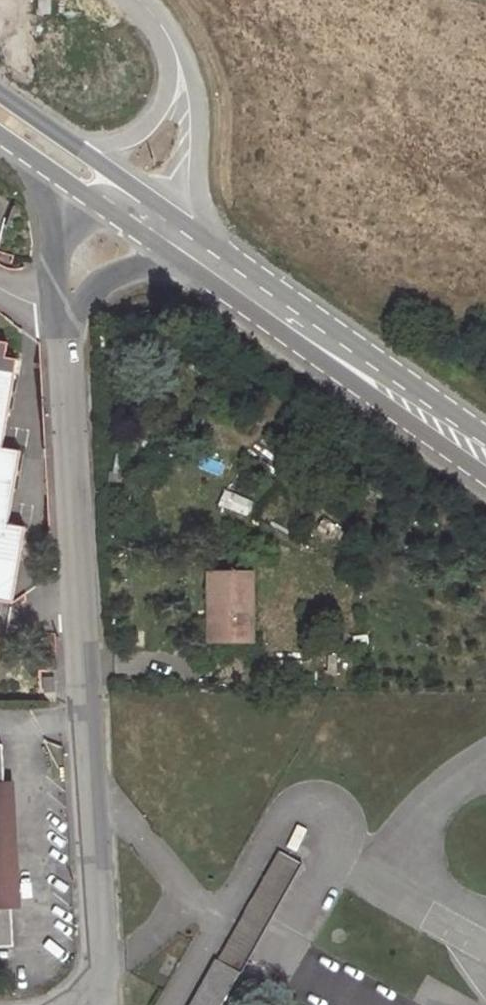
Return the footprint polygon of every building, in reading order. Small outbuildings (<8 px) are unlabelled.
[(39,11),(50,11),(49,0),(39,0),(39,11)] [(17,360),(6,358),(8,343),(0,342),(0,601),(13,603),(25,527),(8,525),(20,451),(2,448),(17,360)] [(223,489),(217,505),(247,516),(253,501),(223,489)] [(260,547),(220,548),(218,618),(261,619),(260,547)] [(55,692),(54,678),(44,678),(44,693),(55,692)] [(11,782),(4,783),(0,783),(0,907),(11,906),(18,906),(11,782)] [(223,943),(250,957),(310,844),(285,829),(223,943)] [(11,906),(0,907),(0,917),(11,916),(11,906)] [(13,945),(11,916),(0,917),(0,946),(13,945)] [(223,943),(190,1004),(224,1004),(250,957),(223,943)]
